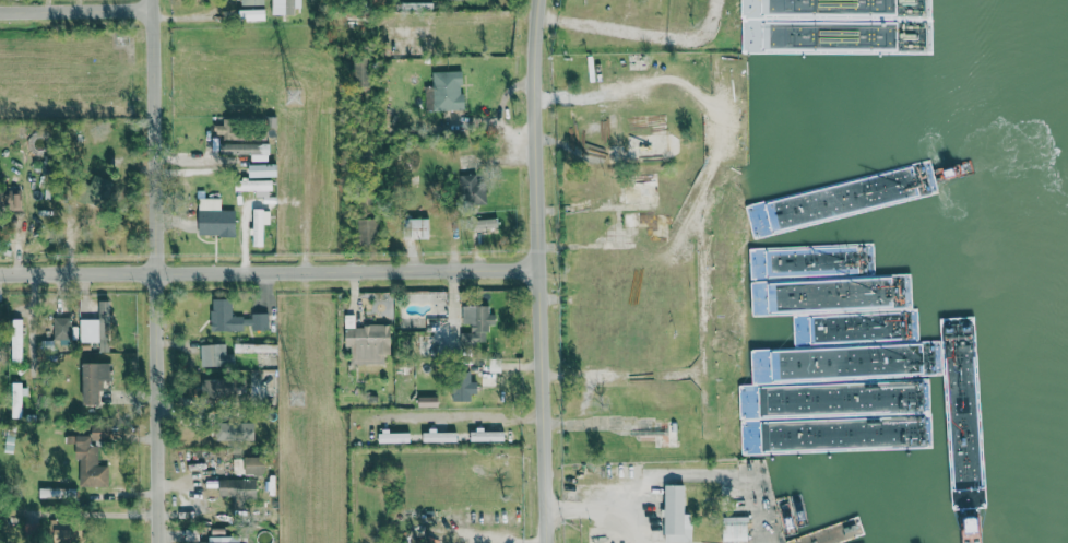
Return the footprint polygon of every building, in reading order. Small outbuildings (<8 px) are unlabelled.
[(301,12),(301,0),(272,0),(272,12),(301,12)] [(885,48),(885,40),(891,39),(891,33),(892,33),(889,30),(880,37),(880,26),(875,20),(852,20),(852,8),(847,8),(847,0),(775,0),(773,1),(765,2),(773,12),(764,19),(746,19),(747,52),(885,48)] [(266,20),(265,8),(239,9),(239,21),(266,20)] [(433,86),(426,86),(426,110),(465,109),(465,94),(463,94),(462,71),(433,72),(433,86)] [(235,119),(223,119),(222,124),(214,124),(214,133),(223,133),(223,139),(235,139),(235,119)] [(252,155),(251,161),(269,162),(270,144),(220,143),(219,154),(252,155)] [(278,164),(249,164),(249,177),(278,177),(278,164)] [(461,177),(463,205),(487,203),(485,176),(461,177)] [(271,179),(235,179),(235,191),(256,191),(256,196),(271,197),(271,179)] [(199,235),(235,236),(236,210),(221,210),(221,198),(199,198),(199,235)] [(264,246),(264,224),(270,224),(270,209),(252,209),(252,246),(264,246)] [(359,219),(359,244),(378,244),(378,218),(359,219)] [(430,218),(404,218),(404,227),(411,227),(411,238),(430,238),(430,218)] [(497,228),(497,218),(475,219),(475,229),(497,228)] [(232,299),(212,299),(212,330),(252,329),(252,330),(269,330),(269,313),(251,313),(252,317),(232,317),(232,299)] [(80,319),(79,342),(99,342),(99,351),(108,351),(110,301),(99,301),(99,319),(80,319)] [(490,305),(462,306),(463,324),(471,324),(471,332),(461,332),(462,344),(488,344),(488,325),(497,325),(496,313),(490,313),(490,305)] [(444,316),(427,316),(428,331),(444,331),(444,316)] [(71,317),(53,317),(54,342),(72,341),(71,317)] [(23,319),(12,319),(11,357),(22,357),(23,319)] [(390,354),(391,326),(346,325),(345,346),(351,347),(351,363),(385,363),(385,354),(390,354)] [(747,455),(856,446),(853,417),(874,416),(870,373),(857,374),(854,343),(746,353),(748,376),(763,375),(764,385),(749,386),(752,422),(744,423),(747,455)] [(201,366),(234,366),(234,354),(226,354),(226,344),(201,344),(201,366)] [(110,363),(83,363),(82,404),(101,404),(101,380),(110,380),(110,363)] [(453,401),(476,401),(475,382),(471,382),(471,374),(453,375),(453,401)] [(202,380),(203,398),(236,397),(236,379),(202,380)] [(12,417),(22,418),(22,395),(28,395),(29,385),(12,384),(12,417)] [(911,394),(911,392),(885,392),(886,406),(915,405),(915,394),(911,394)] [(419,406),(439,406),(439,397),(419,397),(419,406)] [(217,440),(256,440),(255,422),(217,422),(217,440)] [(109,487),(109,466),(98,466),(98,443),(110,443),(110,425),(92,425),(92,435),(66,435),(66,444),(76,444),(76,459),(80,459),(80,486),(109,487)] [(379,433),(379,443),(411,443),(410,432),(379,433)] [(246,457),(246,475),(267,475),(267,457),(246,457)] [(257,499),(256,479),(219,480),(219,497),(232,497),(232,510),(242,510),(242,499),(257,499)] [(685,513),(686,485),(666,485),(664,542),(692,542),(693,514),(685,513)] [(82,518),(52,519),(53,542),(83,542),(82,518)]
